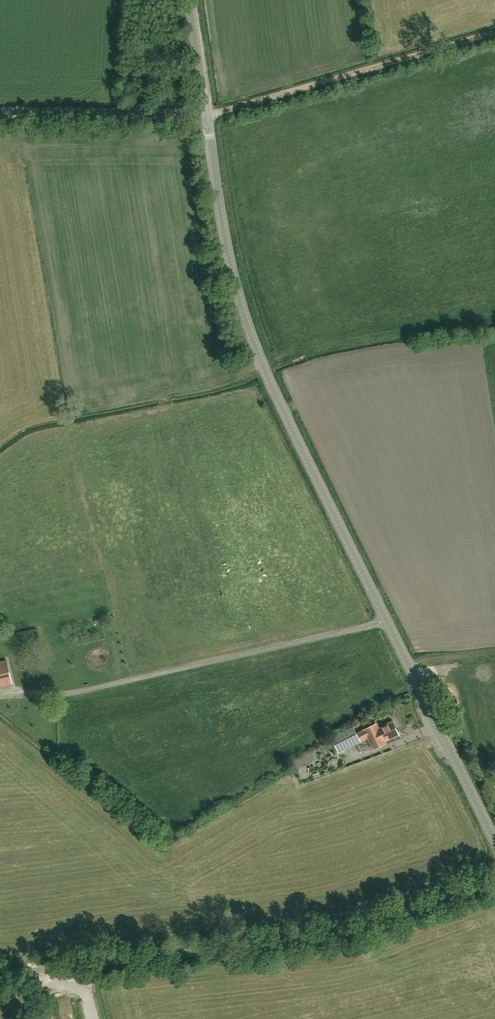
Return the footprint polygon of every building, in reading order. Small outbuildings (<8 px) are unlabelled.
[(387,333),(395,330),(393,325),(385,328),(387,333)] [(12,684),(7,660),(0,662),(0,687),(12,684)] [(19,728),(27,729),(29,721),(21,719),(19,728)] [(360,741),(367,738),(373,749),(386,743),(385,741),(399,734),(392,721),(379,728),(377,723),(357,733),(360,741)] [(360,741),(357,733),(353,727),(331,738),(339,752),(360,741)]
